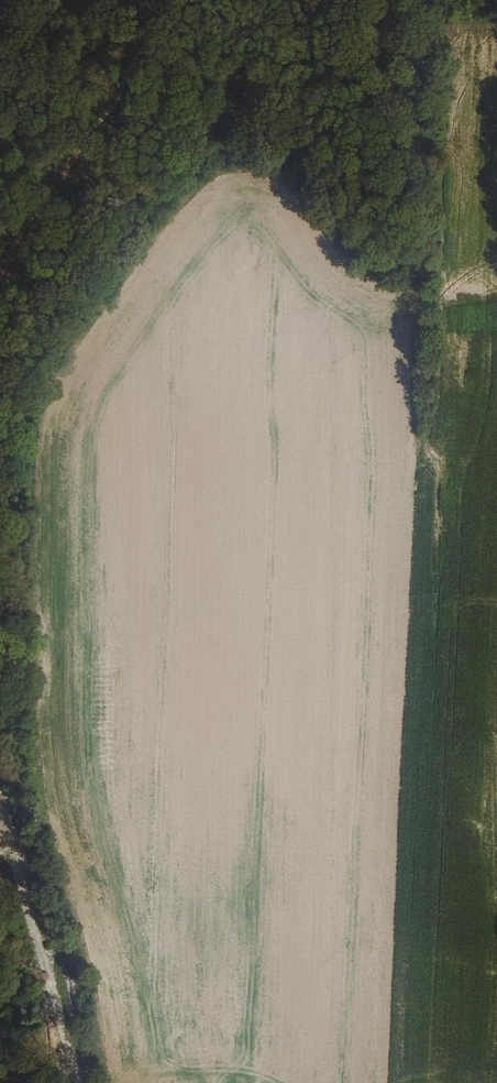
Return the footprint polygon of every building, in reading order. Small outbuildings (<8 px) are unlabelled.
[(383,30),(386,18),(377,16),(374,28),(383,30)] [(393,19),(386,18),(383,30),(390,32),(393,19)]
